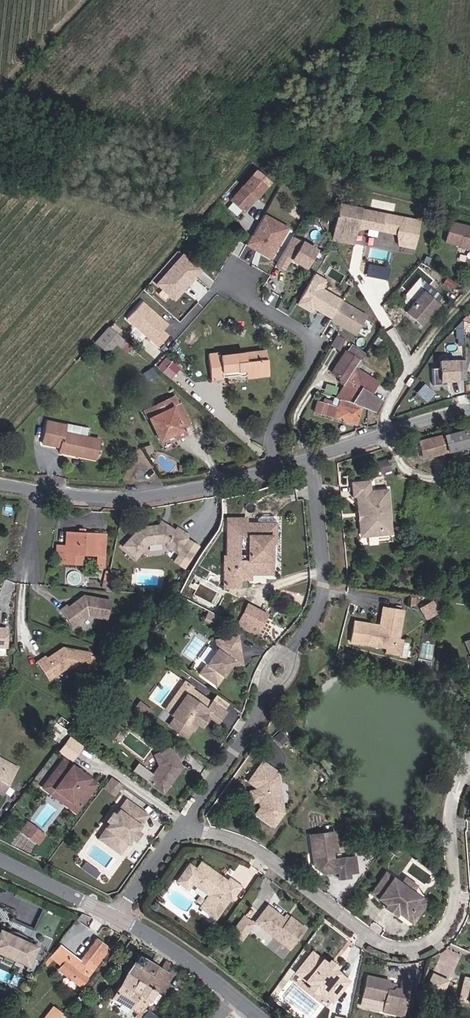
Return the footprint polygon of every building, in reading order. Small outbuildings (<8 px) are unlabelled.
[(271,183),(257,172),(232,203),(246,214),(271,183)] [(399,249),(414,252),(418,225),(330,208),(328,222),(336,223),(333,238),(353,242),(355,234),(366,233),(396,238),(399,249)] [(267,216),(253,244),(259,247),(265,237),(280,245),(289,228),(267,216)] [(448,223),(445,243),(459,246),(459,247),(469,249),(469,250),(469,227),(448,223)] [(307,270),(319,248),(294,234),(277,264),(286,269),(291,261),(307,270)] [(332,245),(351,248),(353,242),(333,238),(332,245)] [(201,271),(185,259),(162,286),(178,299),(185,291),(183,289),(190,281),(192,282),(201,271)] [(314,276),(300,305),(314,312),(317,307),(335,317),(339,307),(342,300),(325,292),(329,284),(314,276)] [(397,306),(405,313),(423,293),(438,306),(443,301),(420,281),(397,306)] [(423,293),(405,313),(421,328),(440,307),(438,306),(423,293)] [(143,303),(131,317),(160,342),(172,328),(143,303)] [(334,318),(335,318),(359,329),(364,318),(339,307),(335,317),(334,318)] [(129,342),(121,335),(108,349),(116,357),(129,342)] [(361,356),(340,347),(339,350),(359,359),(361,356)] [(353,375),(359,359),(339,350),(338,350),(328,373),(336,377),(338,382),(342,384),(336,397),(342,399),(347,387),(353,375)] [(270,372),(269,361),(258,362),(258,354),(224,358),(223,353),(211,354),(214,382),(227,381),(226,376),(242,375),(242,372),(249,371),(250,374),(270,372)] [(269,361),(268,353),(258,354),(258,362),(269,361)] [(167,355),(157,366),(172,379),(181,367),(167,355)] [(463,359),(430,359),(430,383),(444,383),(444,379),(463,379),(463,359)] [(383,402),(372,397),(377,385),(353,375),(347,387),(361,395),(356,405),(366,409),(378,414),(383,402)] [(361,395),(347,387),(342,399),(347,401),(356,405),(361,395)] [(179,396),(146,410),(163,444),(196,428),(179,396)] [(315,408),(339,418),(344,408),(320,397),(315,408)] [(339,418),(358,427),(366,409),(356,405),(347,401),(344,408),(339,418)] [(83,438),(85,428),(49,419),(44,441),(64,446),(64,449),(79,452),(78,455),(98,459),(101,442),(83,438)] [(420,441),(425,461),(469,449),(469,429),(420,441)] [(203,439),(199,433),(184,441),(185,445),(194,440),(203,439)] [(391,459),(380,462),(384,474),(394,471),(391,459)] [(373,481),(354,481),(356,497),(360,497),(363,536),(396,534),(392,489),(375,490),(373,481)] [(232,519),(231,578),(245,578),(257,578),(257,572),(268,572),(267,543),(267,536),(273,536),(273,519),(268,517),(260,517),(255,519),(232,519)] [(186,537),(188,534),(175,526),(174,529),(167,525),(166,528),(161,528),(161,525),(142,525),(125,544),(139,556),(151,542),(161,542),(178,552),(174,559),(185,566),(191,555),(180,548),(186,537)] [(84,554),(101,555),(102,535),(86,534),(82,534),(69,533),(68,545),(59,545),(58,562),(83,564),(84,554)] [(180,548),(191,555),(198,544),(186,537),(180,548)] [(124,566),(116,565),(115,573),(123,574),(124,566)] [(245,578),(231,578),(232,588),(245,588),(245,578)] [(71,606),(69,604),(62,610),(76,629),(91,617),(111,620),(114,600),(86,595),(71,606)] [(242,618),(262,628),(269,615),(249,604),(242,618)] [(394,647),(400,639),(405,609),(384,605),(382,619),(386,623),(380,629),(375,623),(354,619),(349,640),(387,646),(394,647)] [(438,611),(434,605),(428,608),(427,606),(422,609),(427,617),(438,611)] [(211,628),(214,621),(205,616),(202,623),(211,628)] [(259,635),(262,628),(242,618),(239,624),(259,635)] [(10,649),(11,628),(0,628),(0,648),(10,649)] [(240,635),(217,639),(219,646),(200,672),(220,686),(233,666),(247,665),(240,635)] [(386,651),(402,654),(405,640),(400,639),(394,647),(387,646),(386,651)] [(94,657),(94,652),(66,648),(50,658),(48,655),(38,662),(52,682),(69,670),(90,674),(90,670),(101,674),(105,658),(94,657)] [(221,721),(230,708),(215,698),(214,699),(194,686),(195,684),(188,679),(168,709),(176,715),(171,722),(188,734),(199,720),(206,710),(210,713),(221,721)] [(206,710),(199,720),(204,723),(210,713),(206,710)] [(176,746),(155,754),(162,765),(150,782),(166,794),(185,766),(176,746)] [(12,753),(2,770),(12,775),(22,759),(12,753)] [(66,760),(47,785),(72,803),(75,799),(83,805),(98,785),(84,774),(83,776),(79,773),(80,771),(66,760)] [(277,771),(264,761),(250,779),(259,786),(259,789),(261,798),(262,805),(257,811),(275,825),(285,812),(280,783),(277,784),(277,780),(272,777),(275,773),(277,771)] [(12,775),(2,770),(0,773),(0,795),(12,775)] [(118,792),(122,786),(114,780),(109,786),(118,792)] [(47,785),(45,788),(77,813),(83,805),(75,799),(72,803),(47,785)] [(261,798),(259,789),(252,790),(254,800),(261,798)] [(106,829),(127,845),(132,839),(134,836),(132,834),(134,831),(136,833),(138,830),(149,815),(129,799),(116,816),(110,824),(107,823),(104,827),(106,829)] [(113,814),(107,823),(110,824),(116,816),(113,814)] [(26,833),(28,835),(35,826),(33,824),(26,833)] [(41,830),(35,826),(28,835),(34,839),(41,830)] [(106,829),(98,840),(119,856),(127,845),(106,829)] [(335,829),(310,833),(313,852),(316,854),(316,861),(314,864),(324,871),(326,869),(331,868),(331,870),(339,869),(340,877),(351,875),(350,871),(348,856),(334,858),(332,850),(338,849),(335,829)] [(43,832),(41,830),(34,839),(36,841),(43,832)] [(134,836),(132,839),(135,841),(141,833),(138,830),(136,833),(134,831),(132,834),(134,836)] [(393,836),(387,844),(393,848),(399,840),(393,836)] [(355,855),(348,856),(350,871),(357,870),(355,855)] [(213,891),(204,903),(220,914),(234,895),(236,896),(245,883),(233,875),(230,880),(225,877),(226,875),(205,860),(200,867),(193,863),(182,878),(198,889),(202,883),(213,891)] [(365,885),(372,890),(388,869),(381,864),(365,885)] [(392,906),(400,912),(416,891),(408,885),(397,876),(388,869),(372,890),(381,897),(382,896),(393,905),(392,906)] [(408,885),(413,879),(402,870),(397,876),(408,885)] [(400,912),(407,917),(424,896),(416,891),(400,912)] [(393,905),(382,896),(381,897),(379,900),(390,909),(392,906),(393,905)] [(281,911),(285,907),(280,903),(277,906),(276,908),(281,911)] [(257,922),(246,914),(234,931),(245,942),(256,926),(294,952),(311,929),(289,913),(286,916),(270,905),(257,922)] [(230,929),(237,920),(231,915),(224,924),(230,929)] [(225,936),(230,929),(224,924),(219,931),(225,936)] [(0,931),(0,953),(28,965),(36,947),(26,943),(27,940),(25,938),(23,936),(23,935),(20,934),(18,933),(16,933),(14,932),(11,933),(10,935),(0,931)] [(79,960),(70,953),(64,959),(81,973),(75,980),(81,984),(109,949),(96,938),(79,960)] [(59,962),(60,963),(69,952),(58,944),(49,955),(59,962)] [(308,978),(325,957),(314,949),(298,969),(308,978)] [(141,1014),(144,1008),(150,1002),(139,996),(157,965),(137,954),(111,998),(129,1008),(130,1007),(141,1014)] [(335,999),(351,979),(335,966),(334,968),(330,965),(332,963),(325,957),(308,978),(313,981),(321,987),(335,999)] [(64,959),(59,967),(75,980),(81,973),(64,959)] [(168,972),(172,965),(165,960),(161,968),(168,972)] [(155,993),(168,972),(161,968),(157,965),(139,996),(150,1002),(155,1005),(160,996),(155,993)] [(452,982),(435,974),(428,990),(446,997),(452,982)] [(392,980),(369,976),(365,998),(385,1002),(383,1012),(407,1017),(413,982),(405,980),(403,986),(393,984),(392,980)] [(466,978),(461,999),(469,1001),(469,979),(466,978)] [(60,1012),(52,1006),(43,1017),(56,1017),(60,1012)] [(138,1017),(157,1017),(144,1008),(141,1014),(138,1017)]
